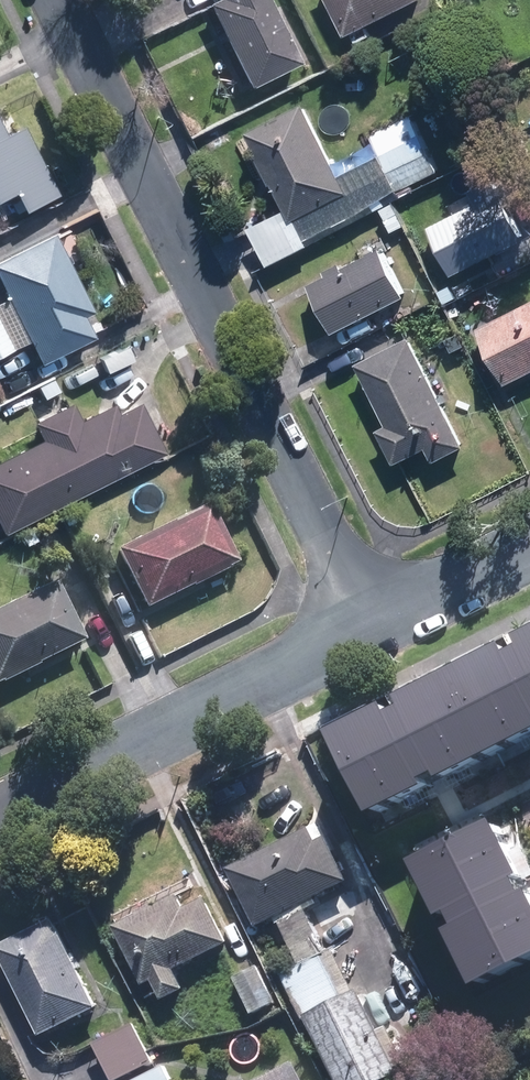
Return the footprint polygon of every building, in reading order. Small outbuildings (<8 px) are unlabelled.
[(299,63),(268,0),(212,0),(207,3),(248,87),(299,63)] [(423,0),(330,0),(349,37),(423,0)] [(304,239),(346,218),(394,188),(436,168),(419,132),(414,135),(404,115),(368,132),(378,153),(336,173),(302,103),(245,131),(282,207),(246,225),(265,265),(307,244),(304,239)] [(59,195),(24,126),(5,136),(0,125),(0,199),(14,192),(24,212),(59,195)] [(451,272),(523,237),(492,175),(469,186),(476,200),(427,224),(451,272)] [(34,363),(88,337),(77,316),(85,312),(47,233),(0,257),(0,294),(34,363)] [(327,275),(309,284),(333,332),(404,296),(380,249),(344,267),(341,261),(325,270),(327,275)] [(446,303),(457,297),(450,284),(439,290),(446,303)] [(529,369),(529,299),(477,326),(505,381),(529,369)] [(456,300),(447,304),(453,318),(462,314),(456,300)] [(0,332),(0,353),(8,349),(0,332)] [(461,444),(407,336),(354,363),(385,423),(374,428),(391,462),(423,446),(430,460),(461,444)] [(167,454),(142,401),(119,412),(115,401),(79,418),(72,403),(31,421),(39,439),(0,458),(0,522),(4,529),(167,454)] [(139,611),(233,566),(205,507),(111,551),(139,611)] [(83,636),(54,577),(0,604),(0,676),(83,636)] [(384,817),(529,747),(529,636),(341,727),(384,817)] [(484,980),(529,956),(529,865),(505,817),(422,860),(484,980)] [(256,924),(347,878),(325,834),(317,838),(310,824),(227,866),(256,924)] [(185,908),(177,893),(113,924),(142,983),(152,978),(162,997),(183,987),(173,968),(227,941),(206,897),(185,908)] [(0,943),(0,955),(40,1034),(97,1005),(52,917),(0,943)] [(397,1071),(355,989),(342,995),(324,961),(284,981),(335,1079),(380,1079),(397,1071)] [(234,975),(251,1012),(277,1000),(258,963),(234,975)] [(155,1060),(136,1022),(95,1041),(113,1079),(115,1079),(155,1060)] [(529,1052),(529,1050),(526,1042),(509,1050),(514,1060),(529,1052)] [(294,1060),(254,1079),(304,1079),(294,1060)] [(164,1063),(131,1079),(172,1079),(164,1063)]
